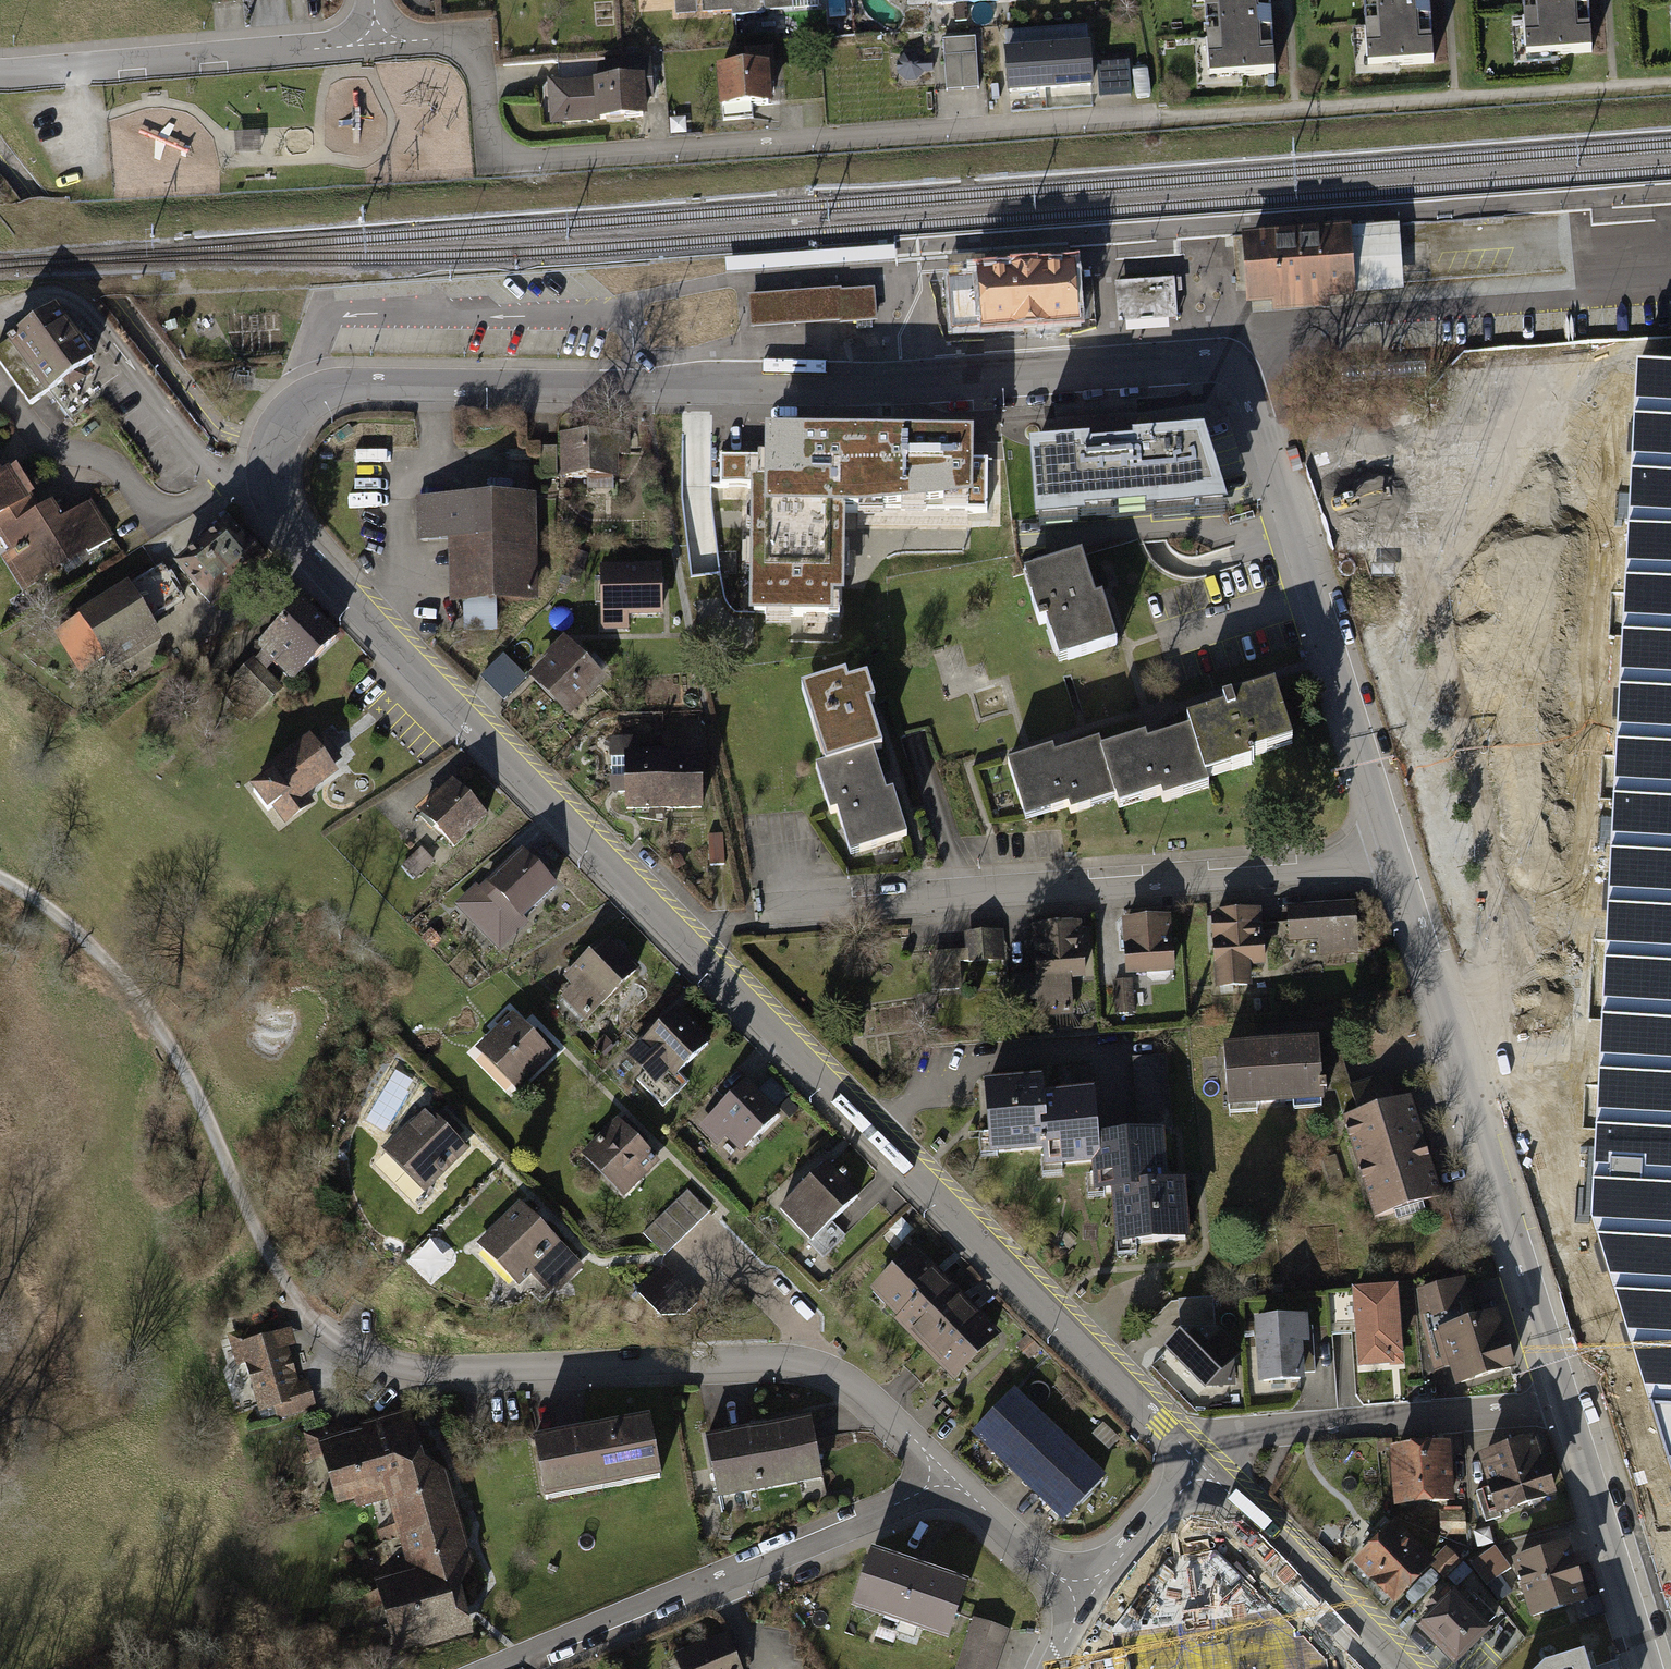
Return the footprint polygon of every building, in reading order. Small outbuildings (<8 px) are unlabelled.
[(705,16),(735,14),(734,0),(704,0),(705,16)] [(735,18),(765,16),(764,0),(734,0),(735,18)] [(1211,84),(1276,80),(1271,0),(1207,0),(1211,84)] [(1372,71),(1435,68),(1431,0),(1368,0),(1372,71)] [(1529,63),(1594,59),(1590,0),(1526,0),(1529,63)] [(1089,29),(1008,35),(1012,97),(1094,91),(1089,29)] [(978,40),(944,42),(947,92),(980,90),(978,40)] [(777,84),(775,53),(750,55),(751,72),(721,74),(725,122),(755,120),(754,111),(773,109),(771,85),(777,84)] [(934,74),(933,62),(924,63),(917,56),(907,57),(899,63),(899,75),(907,82),(919,81),(926,75),(934,74)] [(1132,96),(1129,61),(1097,63),(1099,98),(1132,96)] [(603,83),(555,87),(551,90),(552,104),(560,110),(561,125),(646,117),(644,100),(655,99),(651,64),(612,68),(602,78),(603,83)] [(1400,230),(1244,242),(1249,312),(1406,300),(1400,230)] [(893,245),(726,257),(727,272),(894,260),(893,245)] [(949,261),(950,283),(973,281),(1020,278),(1020,270),(1050,268),(1051,276),(1073,274),(1072,252),(949,261)] [(973,281),(950,283),(954,334),(1077,326),(1073,274),(1051,276),(1050,268),(1020,270),(1020,278),(973,281)] [(1176,283),(1124,287),(1127,322),(1179,318),(1176,283)] [(843,293),(751,300),(753,331),(841,325),(842,327),(858,326),(873,325),(878,325),(876,293),(843,296),(843,293)] [(0,344),(0,364),(28,402),(94,354),(56,303),(0,344)] [(1638,362),(1590,1221),(1670,1475),(1670,363),(1638,362)] [(640,433),(562,434),(562,450),(556,450),(556,446),(541,446),(541,476),(616,475),(616,454),(641,454),(640,433)] [(1224,495),(1207,435),(1136,441),(1136,446),(1081,449),(1081,445),(1029,449),(1034,510),(1073,507),(1073,502),(1155,497),(1155,502),(1224,495)] [(722,472),(839,472),(838,511),(965,512),(965,442),(771,441),(771,461),(723,461),(722,472)] [(42,511),(13,464),(0,472),(0,535),(0,536),(42,511)] [(722,488),(754,488),(754,614),(838,614),(838,511),(839,472),(722,472),(722,488)] [(531,499),(423,503),(424,538),(462,537),(465,631),(496,629),(495,593),(534,592),(531,499)] [(0,536),(9,550),(2,555),(22,587),(85,549),(92,559),(115,545),(88,502),(61,518),(53,504),(42,511),(0,536)] [(264,558),(227,515),(173,561),(211,604),(264,558)] [(1067,651),(1117,636),(1103,591),(1097,594),(1083,550),(1032,566),(1041,592),(1034,594),(1041,615),(1048,613),(1053,630),(1060,628),(1067,651)] [(161,562),(81,611),(115,665),(160,637),(149,620),(184,598),(161,562)] [(661,562),(599,564),(601,631),(628,630),(628,614),(662,613),(661,562)] [(294,676),(336,635),(302,601),(260,642),(294,676)] [(568,640),(536,670),(571,708),(603,678),(568,640)] [(484,679),(508,702),(529,680),(505,657),(484,679)] [(254,662),(225,691),(250,716),(279,687),(254,662)] [(801,683),(823,757),(873,742),(883,739),(871,698),(878,696),(870,670),(853,675),(851,669),(801,683)] [(1293,727),(1278,677),(1235,691),(1234,689),(1226,692),(1228,700),(1190,712),(1206,762),(1234,753),(1236,760),(1254,754),(1253,750),(1256,749),(1255,746),(1271,741),(1269,735),(1293,727)] [(1147,730),(1103,744),(1118,794),(1142,786),(1144,793),(1164,787),(1166,794),(1184,788),(1182,782),(1209,774),(1206,762),(1193,723),(1149,737),(1147,730)] [(273,765),(248,783),(266,808),(271,804),(285,824),(316,802),(308,792),(338,771),(333,765),(343,758),(325,733),(315,740),(309,732),(270,760),(273,765)] [(638,736),(609,736),(610,784),(619,790),(627,790),(627,806),(665,806),(664,749),(638,750),(638,736)] [(1054,744),(1010,758),(1025,808),(1049,800),(1051,806),(1071,800),(1073,808),(1091,802),(1089,796),(1116,787),(1100,737),(1056,751),(1054,744)] [(886,785),(873,742),(823,757),(815,759),(831,813),(840,811),(852,853),(910,836),(895,783),(886,785)] [(702,749),(664,749),(665,806),(703,805),(702,749)] [(452,776),(419,809),(461,852),(494,820),(452,776)] [(724,834),(708,834),(710,864),(725,864),(724,834)] [(474,884),(454,902),(500,951),(529,923),(523,916),(557,884),(522,847),(478,888),(474,884)] [(1357,901),(1291,905),(1293,941),(1320,939),(1321,954),(1360,952),(1357,901)] [(1261,910),(1215,913),(1219,984),(1250,983),(1249,963),(1264,962),(1261,910)] [(1142,920),(1124,921),(1129,973),(1174,969),(1170,918),(1154,920),(1154,914),(1141,915),(1142,920)] [(1057,923),(1033,925),(1040,1016),(1072,1013),(1069,975),(1086,974),(1082,927),(1058,929),(1057,923)] [(1000,929),(967,931),(968,949),(968,961),(1002,959),(1000,929)] [(572,985),(561,996),(584,1020),(637,968),(605,936),(565,977),(572,985)] [(968,961),(968,949),(933,951),(935,991),(962,989),(961,962),(968,961)] [(1132,980),(1115,981),(1116,1011),(1134,1010),(1132,980)] [(676,1007),(629,1053),(647,1071),(637,1080),(663,1106),(689,1081),(681,1073),(711,1043),(676,1007)] [(501,1028),(480,1048),(517,1085),(550,1052),(508,1010),(496,1023),(501,1028)] [(615,1046),(608,1039),(599,1049),(606,1056),(615,1046)] [(1321,1041),(1225,1048),(1230,1105),(1325,1097),(1325,1091),(1328,1091),(1327,1081),(1324,1081),(1321,1041)] [(1139,1130),(1096,1133),(1097,1157),(1095,1157),(1096,1175),(1100,1175),(1101,1189),(1115,1188),(1119,1237),(1137,1236),(1137,1239),(1186,1236),(1182,1182),(1164,1183),(1161,1128),(1171,1127),(1166,1056),(1134,1058),(1139,1130)] [(994,1134),(997,1134),(998,1149),(1047,1146),(1048,1156),(1063,1155),(1063,1159),(1095,1157),(1097,1157),(1096,1133),(1091,1066),(1058,1068),(1060,1094),(1043,1095),(1042,1078),(990,1081),(994,1134)] [(747,1081),(701,1126),(718,1144),(724,1139),(735,1150),(739,1146),(740,1147),(777,1112),(747,1081)] [(1411,1098),(1348,1117),(1378,1214),(1440,1195),(1411,1098)] [(798,1110),(788,1099),(781,1106),(790,1117),(798,1110)] [(431,1109),(384,1153),(420,1191),(467,1147),(431,1109)] [(616,1126),(586,1155),(622,1191),(650,1164),(632,1145),(639,1139),(623,1123),(617,1128),(616,1126)] [(828,1161),(780,1209),(813,1241),(809,1244),(824,1258),(846,1237),(831,1222),(860,1193),(828,1161)] [(708,1211),(686,1190),(644,1232),(666,1254),(708,1211)] [(522,1203),(481,1243),(520,1282),(538,1264),(560,1287),(582,1265),(522,1203)] [(913,1248),(871,1290),(956,1376),(999,1334),(913,1248)] [(432,1290),(452,1267),(431,1249),(411,1272),(432,1290)] [(699,1300),(663,1264),(637,1290),(662,1314),(684,1315),(699,1300)] [(1465,1275),(1416,1290),(1421,1323),(1436,1368),(1456,1362),(1461,1379),(1516,1363),(1507,1335),(1504,1336),(1497,1313),(1478,1319),(1465,1275)] [(1391,1361),(1390,1352),(1399,1351),(1395,1289),(1360,1292),(1366,1363),(1391,1361)] [(1212,1300),(1180,1302),(1182,1335),(1170,1347),(1208,1387),(1237,1386),(1234,1361),(1241,1355),(1214,1329),(1212,1300)] [(1264,1378),(1302,1376),(1302,1372),(1315,1371),(1312,1327),(1306,1327),(1306,1314),(1260,1317),(1264,1378)] [(315,1408),(308,1381),(297,1384),(287,1346),(296,1343),(291,1328),(270,1334),(267,1323),(227,1334),(235,1364),(245,1362),(259,1410),(275,1406),(278,1418),(315,1408)] [(1042,1350),(1027,1335),(1016,1346),(1031,1361),(1042,1350)] [(1015,1388),(973,1433),(1064,1520),(1107,1475),(1015,1388)] [(330,1437),(319,1441),(337,1500),(356,1494),(360,1506),(386,1498),(420,1445),(408,1438),(399,1409),(361,1421),(363,1426),(342,1432),(336,1412),(323,1416),(330,1437)] [(649,1414),(535,1436),(547,1496),(660,1474),(649,1414)] [(810,1416),(708,1435),(719,1495),(821,1476),(810,1416)] [(1537,1443),(1486,1459),(1494,1485),(1477,1491),(1487,1522),(1502,1518),(1500,1509),(1552,1493),(1537,1443)] [(423,1459),(420,1445),(386,1498),(396,1531),(458,1512),(446,1472),(423,1459)] [(1450,1445),(1394,1450),(1398,1503),(1454,1498),(1450,1445)] [(473,1561),(458,1512),(396,1531),(408,1569),(459,1586),(473,1561)] [(1371,1551),(1360,1561),(1396,1598),(1433,1563),(1397,1527),(1393,1530),(1387,1524),(1365,1545),(1371,1551)] [(1511,1568),(1495,1546),(1471,1564),(1488,1585),(1511,1568)] [(1568,1546),(1520,1561),(1537,1613),(1585,1598),(1581,1585),(1584,1584),(1577,1559),(1573,1560),(1568,1546)] [(1450,1549),(1435,1565),(1445,1575),(1460,1560),(1450,1549)] [(874,1550),(856,1603),(945,1633),(963,1580),(874,1550)] [(473,1633),(459,1586),(408,1569),(375,1579),(396,1648),(419,1641),(421,1648),(473,1633)] [(1437,1615),(1425,1627),(1459,1660),(1489,1630),(1486,1627),(1497,1616),(1474,1594),(1463,1605),(1448,1591),(1431,1609),(1437,1615)] [(1237,1617),(1138,1629),(1143,1668),(1243,1668),(1237,1617)] [(318,1627),(316,1618),(299,1621),(302,1631),(318,1627)] [(973,1618),(956,1668),(996,1668),(1009,1630),(973,1618)] [(677,1652),(685,1668),(743,1668),(727,1631),(677,1652)] [(1543,1668),(1588,1668),(1584,1657),(1544,1668),(1543,1668)]
